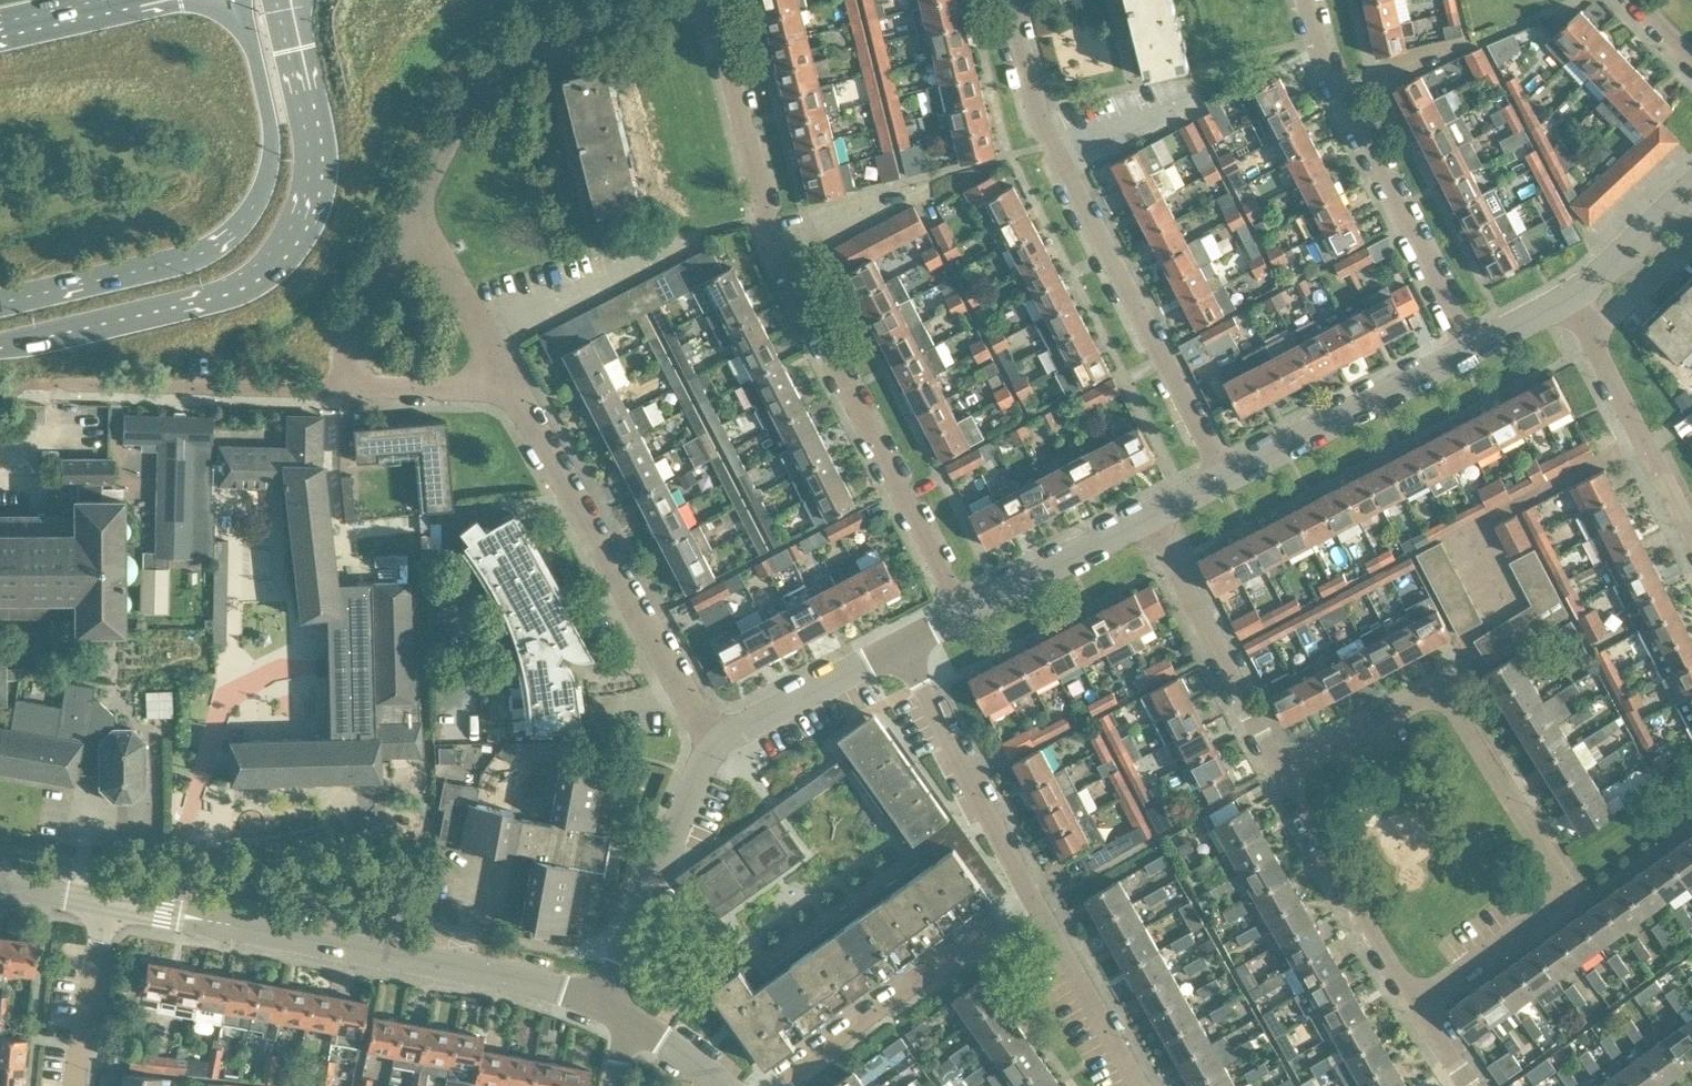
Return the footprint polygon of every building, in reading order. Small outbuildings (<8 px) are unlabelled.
[(807,0),(762,0),(766,17),(803,8),(809,6),(807,0)] [(852,15),(861,12),(858,0),(848,0),(852,15)] [(876,0),(865,0),(870,19),(880,17),(876,0)] [(960,0),(946,0),(923,6),(926,18),(918,20),(921,33),(930,31),(930,32),(965,23),(960,0)] [(1174,0),(1162,0),(1130,8),(1147,77),(1190,66),(1174,0)] [(1396,0),(1380,0),(1365,4),(1371,29),(1401,22),(1396,0)] [(1456,0),(1445,0),(1448,11),(1458,9),(1456,0)] [(809,34),(803,8),(766,17),(772,43),(809,34)] [(1464,34),(1458,9),(1448,11),(1451,24),(1444,25),(1447,38),(1464,34)] [(1567,63),(1601,30),(1582,10),(1548,43),(1567,63)] [(886,42),(880,17),(870,19),(876,45),(886,42)] [(1407,49),(1404,35),(1416,32),(1413,19),(1401,22),(1371,29),(1377,56),(1407,49)] [(870,46),(864,21),(854,23),(860,49),(870,46)] [(972,49),(965,23),(930,32),(936,58),(972,49)] [(1601,30),(1574,55),(1593,74),(1619,49),(1601,30)] [(1499,65),(1522,47),(1515,32),(1488,44),(1499,65)] [(829,55),(826,43),(812,46),(809,34),(772,43),(779,69),(816,60),(815,59),(829,55)] [(893,68),(886,42),(876,45),(883,71),(893,68)] [(876,72),(870,46),(860,49),(867,75),(876,72)] [(1495,68),(1483,46),(1466,54),(1477,76),(1485,73),(1495,68)] [(978,75),(972,49),(936,58),(943,83),(978,75)] [(1611,93),(1637,68),(1619,49),(1593,74),(1611,93)] [(583,57),(563,62),(566,75),(589,69),(586,56),(583,57)] [(785,95),(822,86),(816,60),(779,69),(785,95)] [(626,134),(608,64),(565,75),(583,144),(626,134)] [(899,94),(893,68),(883,71),(889,97),(899,94)] [(1501,80),(1495,68),(1485,73),(1491,85),(1501,80)] [(1611,93),(1597,107),(1615,126),(1629,113),(1656,87),(1637,68),(1611,93)] [(1263,70),(1234,85),(1253,121),(1265,114),(1292,100),(1280,76),(1269,82),(1263,70)] [(883,98),(876,72),(867,75),(873,101),(883,98)] [(985,101),(978,75),(943,83),(927,87),(934,113),(950,109),(985,101)] [(1435,99),(1422,75),(1395,89),(1407,113),(1435,99)] [(1528,96),(1517,75),(1507,80),(1519,103),(1523,101),(1528,96)] [(834,83),(822,86),(785,95),(792,121),(828,112),(840,109),(834,83)] [(1648,132),(1651,129),(1660,120),(1674,107),(1656,87),(1629,113),(1648,132)] [(1435,99),(1407,113),(1419,137),(1447,122),(1458,117),(1446,93),(1435,99)] [(906,120),(899,94),(889,97),(896,123),(906,120)] [(1536,111),(1528,96),(1523,101),(1519,103),(1526,116),(1536,111)] [(889,124),(883,98),(873,101),(880,127),(889,124)] [(1265,114),(1253,121),(1265,144),(1277,138),(1304,123),(1292,100),(1265,114)] [(991,127),(985,101),(950,109),(956,135),(991,127)] [(1519,115),(1512,102),(1502,106),(1509,120),(1519,115)] [(835,138),(828,112),(792,121),(798,147),(835,138)] [(1212,112),(1200,118),(1212,142),(1225,135),(1212,112)] [(1447,122),(1419,137),(1431,160),(1459,146),(1475,138),(1463,114),(1458,117),(1447,122)] [(1525,127),(1519,115),(1509,120),(1516,132),(1525,127)] [(912,146),(912,145),(906,120),(896,123),(902,149),(912,146)] [(1679,140),(1660,120),(1651,129),(1670,149),(1679,140)] [(1206,146),(1193,122),(1181,128),(1193,152),(1206,146)] [(1316,147),(1304,123),(1277,138),(1289,161),(1316,147)] [(1549,136),(1542,123),(1532,128),(1539,141),(1549,136)] [(896,150),(889,124),(880,127),(886,151),(886,153),(896,150)] [(998,153),(991,127),(956,135),(963,162),(998,153)] [(1651,129),(1648,132),(1641,138),(1660,158),(1670,149),(1651,129)] [(644,203),(626,134),(583,144),(600,214),(644,203)] [(841,163),(835,138),(798,147),(805,173),(841,164),(841,163)] [(1660,158),(1641,138),(1631,148),(1650,168),(1660,158)] [(930,170),(922,144),(922,142),(912,145),(912,146),(902,149),(909,175),(930,170)] [(1125,187),(1166,166),(1153,142),(1112,164),(1125,187)] [(1471,170),(1459,146),(1431,160),(1444,184),(1471,170)] [(1328,170),(1316,147),(1289,161),(1301,184),(1328,170)] [(1555,147),(1545,152),(1558,178),(1563,175),(1567,171),(1555,147)] [(1544,162),(1537,148),(1527,153),(1534,167),(1544,162)] [(1650,168),(1631,148),(1621,157),(1640,177),(1650,168)] [(1237,158),(1232,149),(1219,156),(1224,165),(1237,158)] [(902,177),(896,150),(886,153),(886,151),(878,153),(886,181),(902,177)] [(1640,177),(1621,157),(1611,166),(1630,186),(1640,177)] [(1219,168),(1213,158),(1201,165),(1206,175),(1219,168)] [(1229,174),(1242,167),(1237,158),(1224,165),(1229,174)] [(857,188),(850,162),(850,161),(841,163),(841,164),(805,173),(811,200),(857,188)] [(1550,173),(1544,162),(1534,167),(1540,179),(1550,173)] [(1165,196),(1178,189),(1166,166),(1125,187),(1137,211),(1165,196)] [(1630,186),(1611,166),(1601,175),(1620,195),(1630,186)] [(1223,176),(1219,168),(1206,175),(1210,183),(1223,176)] [(1341,193),(1328,170),(1301,184),(1313,207),(1341,193)] [(1483,192),(1471,170),(1444,184),(1456,207),(1484,193),(1483,192)] [(1580,195),(1567,171),(1563,175),(1558,178),(1571,203),(1580,195)] [(999,223),(1026,209),(1014,185),(1002,191),(994,175),(966,190),(986,229),(998,222),(999,223)] [(1620,195),(1601,175),(1591,185),(1610,205),(1620,195)] [(1610,205),(1591,185),(1581,194),(1600,214),(1610,205)] [(1508,210),(1496,187),(1496,186),(1483,192),(1484,193),(1456,207),(1468,231),(1508,210)] [(1353,216),(1341,193),(1313,207),(1302,212),(1314,236),(1325,231),(1353,216)] [(948,194),(937,201),(958,239),(970,233),(948,194)] [(1581,194),(1580,195),(1571,203),(1590,223),(1600,214),(1581,194)] [(1248,212),(1261,205),(1256,195),(1243,202),(1248,212)] [(1558,214),(1568,209),(1561,195),(1551,200),(1558,214)] [(1177,219),(1165,196),(1137,211),(1149,234),(1177,219)] [(928,230),(914,205),(902,211),(915,237),(928,230)] [(1242,215),(1237,205),(1225,211),(1230,221),(1242,215)] [(1253,220),(1266,213),(1261,205),(1248,212),(1253,220)] [(1038,232),(1026,209),(999,223),(1011,246),(1038,232)] [(1574,221),(1568,209),(1558,214),(1564,226),(1574,221)] [(1480,255),(1520,234),(1508,210),(1468,231),(1480,255)] [(915,237),(902,211),(890,218),(903,243),(915,237)] [(1247,223),(1242,215),(1230,221),(1234,230),(1247,223)] [(1325,231),(1314,236),(1326,260),(1338,254),(1365,240),(1353,216),(1325,231)] [(903,243),(890,218),(877,224),(890,249),(903,243)] [(1189,242),(1177,219),(1149,234),(1161,257),(1189,242)] [(959,244),(946,220),(934,227),(946,250),(959,244)] [(890,249),(877,224),(865,231),(878,256),(890,249)] [(878,256),(865,231),(852,237),(853,239),(864,262),(874,257),(875,257),(878,256)] [(1023,270),(1050,255),(1038,232),(1011,246),(1023,270)] [(1532,258),(1520,234),(1480,255),(1493,279),(1521,264),(1532,258)] [(1213,260),(1201,236),(1189,242),(1161,257),(1173,280),(1213,260)] [(864,262),(853,239),(837,247),(850,270),(846,272),(858,296),(887,281),(886,280),(875,257),(874,257),(864,262)] [(1285,251),(1281,242),(1267,249),(1272,258),(1285,251)] [(940,253),(935,244),(922,251),(927,260),(940,253)] [(963,252),(959,244),(946,250),(950,259),(963,252)] [(1350,272),(1376,259),(1368,245),(1344,258),(1350,272)] [(724,271),(711,246),(699,252),(711,277),(724,271)] [(1267,261),(1261,251),(1249,258),(1254,268),(1267,261)] [(1290,260),(1285,251),(1272,258),(1277,266),(1290,260)] [(711,277),(699,252),(687,259),(699,283),(711,277)] [(945,262),(940,253),(927,260),(932,268),(945,262)] [(1062,279),(1050,255),(1023,270),(1035,293),(1062,279)] [(986,258),(972,265),(981,283),(996,276),(986,258)] [(1350,272),(1344,258),(1335,263),(1342,276),(1350,272)] [(699,283),(687,259),(675,265),(688,290),(694,287),(693,286),(699,283)] [(1225,283),(1213,260),(1173,280),(1185,304),(1225,283)] [(1271,270),(1267,261),(1254,268),(1258,276),(1271,270)] [(688,290),(675,265),(663,271),(676,296),(688,290)] [(706,311),(746,290),(733,266),(724,271),(711,277),(699,283),(693,286),(694,287),(706,311)] [(676,296),(663,271),(651,277),(664,302),(676,296)] [(870,319),(912,297),(899,274),(886,280),(887,281),(858,296),(870,319)] [(664,302),(651,277),(639,283),(652,309),(653,308),(663,303),(664,302)] [(1312,291),(1306,277),(1296,282),(1303,296),(1312,291)] [(1677,293),(1691,309),(1691,278),(1677,293)] [(1074,302),(1062,279),(1035,293),(1047,316),(1074,302)] [(983,290),(978,281),(965,287),(970,297),(983,290)] [(1238,307),(1225,283),(1185,304),(1198,327),(1238,307)] [(1388,284),(1364,297),(1369,307),(1386,340),(1410,327),(1404,315),(1420,307),(1409,286),(1393,295),(1388,284)] [(646,312),(633,287),(621,293),(634,318),(639,316),(646,312)] [(718,334),(758,314),(746,290),(706,311),(718,334)] [(965,300),(960,290),(946,297),(951,306),(965,300)] [(986,299),(983,290),(970,297),(975,305),(986,299)] [(1289,303),(1282,290),(1272,295),(1279,308),(1289,303)] [(634,318),(621,293),(609,299),(622,324),(634,318)] [(1677,293),(1660,308),(1691,341),(1691,309),(1677,293)] [(1279,308),(1272,295),(1264,299),(1271,312),(1279,308)] [(924,321),(912,297),(870,319),(883,342),(924,321)] [(622,324),(609,299),(597,305),(610,330),(622,324)] [(969,308),(965,300),(951,306),(956,315),(969,308)] [(1047,316),(1036,322),(1048,345),(1059,339),(1086,325),(1074,302),(1047,316)] [(610,330),(597,305),(585,312),(598,337),(608,332),(608,331),(610,330)] [(1386,340),(1369,307),(1345,320),(1362,352),(1386,340)] [(1660,308),(1643,324),(1682,365),(1691,355),(1691,341),(1660,308)] [(667,311),(657,316),(666,332),(675,327),(667,311)] [(598,337),(585,312),(573,318),(586,343),(598,337)] [(770,337),(758,314),(718,334),(724,345),(738,339),(744,351),(770,337)] [(1239,326),(1234,316),(1225,321),(1230,331),(1239,326)] [(586,343),(573,318),(561,324),(574,350),(586,343)] [(1338,365),(1321,332),(1314,318),(1290,330),(1314,377),(1338,365)] [(651,319),(642,323),(651,340),(660,335),(651,319)] [(1362,352),(1345,320),(1321,332),(1338,365),(1362,352)] [(936,344),(924,321),(883,342),(895,365),(936,344)] [(1230,331),(1225,321),(1201,333),(1212,354),(1236,342),(1230,331)] [(604,363),(620,355),(608,332),(598,337),(586,343),(574,350),(561,324),(539,335),(553,361),(565,355),(577,379),(605,364),(604,363)] [(1059,339),(1048,345),(1060,368),(1098,348),(1086,325),(1059,339)] [(675,327),(666,332),(674,349),(684,344),(675,327)] [(1002,328),(989,334),(994,343),(1007,337),(1002,328)] [(1314,377),(1290,330),(1266,343),(1291,389),(1314,377)] [(660,335),(651,340),(659,356),(668,352),(660,335)] [(783,361),(770,337),(744,351),(757,375),(783,361)] [(988,346),(983,337),(971,344),(975,353),(988,346)] [(1016,361),(1009,347),(1012,345),(1007,337),(994,343),(1006,367),(1016,361)] [(949,366),(937,343),(936,344),(895,365),(907,389),(935,374),(935,373),(949,366)] [(1266,343),(1243,355),(1250,369),(1267,402),(1291,389),(1266,343)] [(993,355),(988,346),(975,353),(980,362),(993,355)] [(1111,372),(1098,348),(1060,368),(1056,370),(1068,394),(1111,372)] [(691,358),(682,363),(690,380),(700,375),(691,358)] [(684,383),(672,359),(663,364),(675,387),(684,383)] [(795,385),(783,361),(757,375),(743,382),(755,406),(759,404),(795,385)] [(1023,375),(1016,361),(1006,367),(1018,390),(1031,383),(1027,374),(1023,375)] [(617,388),(605,364),(577,379),(590,402),(617,388)] [(1267,402),(1250,369),(1225,381),(1242,414),(1267,402)] [(947,397),(935,374),(907,389),(919,412),(947,397)] [(700,375),(690,380),(699,396),(708,391),(700,375)] [(1572,409),(1554,375),(1551,376),(1552,377),(1530,389),(1547,422),(1572,409)] [(1096,404),(1121,391),(1114,378),(1090,391),(1096,404)] [(684,383),(675,387),(684,404),(693,399),(684,383)] [(1036,392),(1031,383),(1018,390),(1023,398),(1036,392)] [(1012,393),(1008,384),(994,390),(999,400),(1012,393)] [(807,408),(795,385),(759,404),(756,409),(765,425),(770,427),(781,422),(807,408)] [(630,412),(617,388),(590,402),(602,426),(630,412)] [(1547,422),(1530,389),(1507,401),(1524,434),(1547,422)] [(1676,398),(1683,409),(1691,403),(1691,396),(1688,390),(1676,398)] [(1096,404),(1090,391),(1081,395),(1088,408),(1096,404)] [(1017,403),(1012,393),(999,400),(1004,409),(1017,403)] [(960,420),(947,397),(919,412),(931,435),(960,420)] [(1524,434),(1507,401),(1483,413),(1500,446),(1524,434)] [(630,412),(602,426),(615,450),(642,435),(657,428),(645,404),(630,412)] [(715,406),(706,411),(715,427),(724,422),(715,406)] [(820,432),(807,408),(781,422),(793,446),(820,432)] [(1059,422),(1052,410),(1042,414),(1049,427),(1059,422)] [(1500,446),(1483,413),(1460,425),(1477,458),(1500,446)] [(700,414),(691,418),(700,435),(709,430),(700,414)] [(210,509),(212,417),(123,415),(123,442),(150,442),(150,450),(158,450),(155,551),(143,551),(143,566),(141,566),(140,610),(168,610),(169,556),(214,557),(213,619),(213,627),(214,640),(227,641),(228,539),(215,539),(215,510),(210,509)] [(217,444),(216,484),(240,485),(284,486),(291,541),(300,617),(327,614),(328,656),(319,656),(319,674),(328,674),(329,737),(347,736),(347,723),(364,722),(422,721),(421,700),(419,700),(412,700),(409,583),(336,584),(321,464),(319,464),(321,415),(288,415),(287,415),(286,446),(217,444)] [(429,509),(429,511),(453,508),(446,419),(353,427),(356,462),(383,459),(382,452),(424,448),(429,509)] [(972,444),(960,420),(931,435),(943,459),(972,444)] [(724,422),(715,427),(723,443),(732,439),(724,422)] [(1035,435),(1028,422),(1018,427),(1025,440),(1035,435)] [(1477,458),(1460,425),(1436,438),(1453,470),(1455,469),(1477,458)] [(1156,459),(1139,426),(1114,439),(1132,471),(1156,459)] [(1025,440),(1018,427),(1010,431),(1016,444),(1025,440)] [(721,454),(709,430),(700,435),(712,458),(721,454)] [(832,456),(820,432),(793,446),(781,451),(794,476),(832,456)] [(654,459),(642,435),(615,450),(627,473),(654,459)] [(1453,470),(1436,438),(1413,450),(1430,483),(1431,483),(1437,493),(1461,481),(1455,469),(1453,470)] [(1132,471),(1114,439),(1091,451),(1108,484),(1132,471)] [(1571,466),(1595,454),(1588,441),(1565,453),(1571,466)] [(987,460),(981,447),(971,452),(978,465),(987,460)] [(1430,483),(1413,450),(1389,462),(1407,496),(1430,483)] [(1108,484),(1091,451),(1067,463),(1084,496),(1108,484)] [(978,465),(971,452),(947,465),(953,478),(978,465)] [(740,453),(731,458),(739,474),(748,470),(740,453)] [(1571,466),(1565,453),(1553,459),(1560,472),(1571,466)] [(844,480),(832,456),(794,476),(806,500),(844,480)] [(1548,478),(1537,456),(1525,462),(1531,474),(1519,481),(1524,491),(1548,478)] [(78,612),(79,627),(121,627),(120,607),(123,607),(127,604),(128,601),(128,598),(127,595),(123,593),(120,593),(120,577),(124,577),(127,576),(132,572),(134,566),(134,560),(132,555),(127,551),(124,550),(120,551),(120,533),(123,533),(127,532),(128,529),(128,526),(127,523),(123,521),(120,521),(120,500),(102,500),(102,482),(114,482),(114,457),(107,457),(61,457),(61,482),(76,482),(76,499),(74,499),(74,516),(0,516),(0,614),(78,612)] [(667,482),(654,459),(627,473),(639,497),(667,482)] [(725,461),(716,466),(724,482),(733,477),(725,461)] [(1407,496),(1389,462),(1366,474),(1383,508),(1407,496)] [(1084,496),(1067,463),(1043,476),(1061,509),(1084,496)] [(1617,493),(1605,469),(1578,483),(1590,507),(1617,493)] [(748,470),(739,474),(751,498),(761,493),(764,491),(763,488),(757,486),(748,470)] [(1383,508),(1366,474),(1342,487),(1360,520),(1383,508)] [(353,475),(341,476),(342,484),(353,483),(353,475)] [(1500,503),(1524,491),(1519,481),(1508,487),(1501,475),(1489,481),(1500,503)] [(1061,509),(1043,476),(1020,488),(1037,521),(1061,509)] [(733,477),(724,482),(733,498),(742,494),(733,477)] [(857,504),(844,480),(806,500),(818,523),(857,504)] [(1037,521),(1020,488),(1016,480),(992,493),(996,500),(1013,533),(1037,521)] [(1500,503),(1489,481),(1478,487),(1484,498),(1471,505),(1477,515),(1500,503)] [(679,506),(667,482),(639,497),(652,520),(679,506)] [(1360,520),(1342,487),(1319,499),(1336,532),(1360,520)] [(761,493),(751,498),(764,522),(773,517),(764,501),(766,494),(764,491),(761,493)] [(1630,517),(1617,493),(1590,507),(1578,513),(1591,536),(1630,517)] [(1336,532),(1319,499),(1295,511),(1313,544),(1336,532)] [(1013,533),(996,500),(972,513),(989,546),(1013,533)] [(1453,528),(1477,515),(1471,505),(1448,517),(1453,528)] [(690,528),(679,506),(652,520),(664,544),(691,530),(690,528)] [(749,508),(740,513),(749,529),(758,525),(749,508)] [(360,510),(345,512),(346,520),(361,519),(360,510)] [(842,535),(866,522),(860,510),(836,523),(842,535)] [(1313,544),(1295,511),(1272,524),(1289,557),(1313,544)] [(467,540),(462,544),(473,558),(481,571),(490,585),(497,599),(504,614),(509,628),(514,641),(519,657),(521,670),(524,684),(526,699),(528,715),(528,733),(550,732),(550,729),(559,728),(580,725),(573,674),(571,670),(568,667),(565,663),(570,656),(575,657),(580,658),(586,658),(592,656),(582,639),(583,638),(512,512),(488,526),(484,529),(475,517),(458,530),(459,531),(467,540)] [(1531,543),(1516,514),(1496,524),(1510,553),(1531,543)] [(773,517),(764,522),(772,538),(781,533),(773,517)] [(1430,540),(1453,528),(1448,517),(1424,530),(1430,540)] [(1546,529),(1539,517),(1529,522),(1536,535),(1546,529)] [(1642,540),(1630,517),(1591,536),(1603,560),(1607,558),(1642,540)] [(703,552),(713,547),(701,523),(690,528),(691,530),(664,544),(677,567),(704,553),(703,552)] [(836,523),(826,528),(832,540),(842,535),(836,523)] [(1289,557),(1272,524),(1248,536),(1265,569),(1289,557)] [(758,525),(749,529),(757,546),(766,541),(758,525)] [(1558,553),(1546,529),(1536,535),(1548,558),(1558,553)] [(1430,540),(1424,530),(1413,536),(1418,546),(1430,540)] [(1265,569),(1248,536),(1226,547),(1226,546),(1224,547),(1242,581),(1265,569)] [(1424,566),(1448,553),(1441,540),(1417,552),(1424,566)] [(1654,564),(1642,540),(1607,558),(1619,581),(1619,582),(1654,564)] [(803,555),(797,543),(788,547),(795,559),(803,555)] [(1242,581),(1224,547),(1223,547),(1224,549),(1201,561),(1218,593),(1242,581)] [(1396,557),(1391,548),(1378,554),(1383,564),(1396,557)] [(1517,576),(1542,563),(1534,548),(1510,561),(1517,576)] [(716,577),(704,553),(677,567),(689,592),(716,577)] [(1431,579),(1455,566),(1448,553),(1424,566),(1431,579)] [(1570,577),(1558,553),(1548,558),(1560,582),(1570,577)] [(1383,564),(1378,554),(1366,560),(1371,570),(1383,564)] [(779,567),(773,555),(765,559),(771,571),(779,567)] [(1391,579),(1416,566),(1411,556),(1386,569),(1391,579)] [(902,590),(885,558),(861,570),(878,603),(902,590)] [(771,571),(765,559),(756,563),(762,576),(771,571)] [(1524,589),(1549,576),(1542,563),(1517,576),(1524,589)] [(1666,588),(1654,564),(1619,582),(1619,581),(1614,583),(1627,607),(1666,588)] [(1438,593),(1462,580),(1455,566),(1431,579),(1438,593)] [(1368,591),(1391,579),(1386,569),(1363,582),(1368,591)] [(878,603),(861,570),(837,583),(854,615),(878,603)] [(1336,589),(1349,582),(1344,572),(1331,579),(1336,589)] [(1532,605),(1557,592),(1549,576),(1524,589),(1532,605)] [(1582,600),(1570,577),(1560,582),(1572,605),(1582,600)] [(733,592),(726,579),(717,584),(724,597),(733,592)] [(1336,589),(1331,579),(1319,585),(1324,594),(1336,589)] [(1445,606),(1469,593),(1462,580),(1438,593),(1445,606)] [(1344,603),(1368,591),(1363,582),(1339,594),(1344,603)] [(813,595),(814,595),(807,583),(783,595),(790,607),(789,607),(806,640),(830,628),(813,595)] [(854,615),(837,583),(814,595),(813,595),(830,628),(854,615)] [(699,609),(724,597),(717,584),(693,598),(699,609)] [(1153,626),(1151,621),(1167,613),(1153,586),(1137,594),(1136,592),(1134,593),(1135,594),(1113,606),(1136,650),(1148,644),(1141,632),(1153,626)] [(1678,611),(1666,588),(1627,607),(1639,631),(1678,611)] [(1569,615),(1557,592),(1532,605),(1521,612),(1536,636),(1569,615)] [(1452,619),(1476,607),(1469,593),(1445,606),(1452,619)] [(1320,615),(1344,603),(1339,594),(1316,607),(1320,615)] [(1303,606),(1297,596),(1284,603),(1289,613),(1303,606)] [(1419,603),(1408,609),(1409,612),(1414,620),(1428,649),(1453,636),(1432,596),(1419,603)] [(1604,619),(1597,606),(1590,610),(1584,599),(1582,600),(1572,605),(1585,629),(1604,619)] [(1266,626),(1289,613),(1284,603),(1261,615),(1266,626)] [(1136,650),(1113,606),(1089,618),(1106,651),(1112,663),(1136,650)] [(806,640),(789,607),(766,619),(783,652),(806,640)] [(1296,627),(1320,615),(1316,607),(1292,619),(1296,627)] [(1459,633),(1483,620),(1476,607),(1452,619),(1459,633)] [(1261,615),(1258,608),(1233,622),(1241,638),(1266,626),(1261,615)] [(1690,635),(1678,611),(1639,631),(1651,654),(1690,635)] [(1428,649),(1414,620),(1409,612),(1386,624),(1405,661),(1428,649)] [(1536,636),(1521,612),(1509,619),(1524,643),(1536,636)] [(1106,651),(1089,618),(1066,630),(1083,663),(1106,651)] [(205,619),(205,627),(213,627),(213,619),(205,619)] [(783,652),(766,619),(742,632),(759,664),(783,652)] [(1292,619),(1269,632),(1273,639),(1296,627),(1292,619)] [(1524,643),(1509,619),(1498,626),(1505,638),(1513,650),(1524,643)] [(1591,642),(1610,632),(1604,619),(1585,629),(1591,642)] [(1558,641),(1577,630),(1572,621),(1553,633),(1558,641)] [(1405,661),(1386,624),(1385,622),(1361,634),(1362,636),(1381,673),(1405,661)] [(1482,652),(1505,638),(1498,626),(1475,640),(1482,652)] [(1083,663),(1066,630),(1042,642),(1059,675),(1083,663)] [(759,664),(742,632),(718,644),(735,677),(759,664)] [(1273,639),(1269,632),(1256,638),(1261,646),(1273,639)] [(1691,664),(1691,639),(1690,635),(1651,654),(1664,678),(1691,664)] [(1381,673),(1362,636),(1338,649),(1357,685),(1381,673)] [(1490,664),(1513,650),(1505,638),(1482,652),(1490,664)] [(1059,675),(1042,642),(1019,654),(1036,687),(1059,675)] [(1619,671),(1607,647),(1597,652),(1609,676),(1619,671)] [(1357,685),(1338,649),(1314,661),(1333,698),(1357,685)] [(1036,687),(1019,654),(997,665),(996,664),(995,665),(1012,699),(1036,687)] [(1533,677),(1518,654),(1485,675),(1500,698),(1533,677)] [(1152,683),(1177,671),(1169,655),(1145,668),(1148,673),(1147,673),(1152,683)] [(1548,678),(1567,667),(1561,657),(1543,669),(1548,678)] [(1333,698),(1314,661),(1291,673),(1291,674),(1309,710),(1333,698)] [(720,664),(707,671),(716,687),(729,680),(720,664)] [(1664,678),(1676,702),(1691,693),(1691,664),(1664,678)] [(1012,699),(995,665),(993,666),(994,667),(971,678),(988,712),(1012,699)] [(1120,668),(1095,679),(1101,691),(1126,680),(1120,668)] [(1289,670),(1265,683),(1271,696),(1285,722),(1309,710),(1291,674),(1291,673),(1289,670)] [(1632,694),(1619,671),(1609,676),(1622,699),(1632,694)] [(1152,683),(1147,673),(1136,679),(1141,689),(1152,683)] [(1153,691),(1143,696),(1156,720),(1165,715),(1193,701),(1189,692),(1190,692),(1182,677),(1181,677),(1180,676),(1153,691)] [(1547,700),(1533,677),(1500,698),(1514,720),(1547,700)] [(1562,701),(1581,690),(1575,680),(1557,692),(1562,701)] [(132,727),(115,727),(114,714),(100,700),(92,699),(94,686),(66,681),(62,706),(16,697),(11,728),(0,726),(0,772),(74,785),(77,773),(100,772),(100,786),(113,800),(132,800),(146,786),(145,740),(132,727)] [(1119,700),(1114,690),(1100,697),(1105,707),(1119,700)] [(1644,718),(1637,705),(1645,702),(1639,690),(1632,694),(1622,699),(1634,723),(1644,718)] [(172,691),(146,692),(147,718),(173,717),(172,691)] [(1676,702),(1689,725),(1691,723),(1691,693),(1676,702)] [(1100,697),(1088,703),(1093,713),(1105,707),(1100,697)] [(1561,722),(1547,700),(1514,720),(1528,743),(1561,722)] [(1165,715),(1156,720),(1168,744),(1178,739),(1205,725),(1193,701),(1165,715)] [(1576,724),(1595,712),(1589,703),(1571,714),(1576,724)] [(874,715),(844,737),(879,787),(910,765),(874,715)] [(1072,724),(1067,715),(1053,722),(1058,731),(1072,724)] [(1655,741),(1644,718),(1634,723),(1646,746),(1655,741)] [(329,737),(229,740),(231,782),(238,782),(343,779),(381,777),(380,756),(423,755),(422,721),(364,722),(347,723),(347,736),(329,737)] [(1058,731),(1053,722),(1042,728),(1047,738),(1058,731)] [(1575,745),(1561,722),(1528,743),(1542,765),(1575,745)] [(1123,737),(1116,724),(1106,729),(1113,742),(1123,737)] [(1218,748),(1205,725),(1178,739),(1190,762),(1218,748)] [(1591,746),(1609,735),(1604,725),(1585,737),(1591,746)] [(1011,757),(1036,744),(1029,730),(1004,743),(1011,757)] [(1108,745),(1101,731),(1091,736),(1098,750),(1108,745)] [(1123,737),(1113,742),(1125,764),(1134,760),(1142,756),(1137,745),(1129,749),(1123,737)] [(1114,757),(1108,745),(1098,750),(1105,762),(1114,757)] [(1589,768),(1575,745),(1542,765),(1556,788),(1589,768)] [(1043,747),(1014,763),(1027,787),(1055,772),(1054,771),(1043,747)] [(1237,787),(1218,748),(1190,762),(1210,801),(1237,787)] [(1605,769),(1624,757),(1618,748),(1599,759),(1605,769)] [(444,781),(440,808),(445,809),(440,838),(462,841),(461,846),(477,848),(476,850),(505,855),(506,849),(534,854),(532,864),(521,923),(541,927),(540,932),(547,933),(548,928),(564,931),(576,867),(607,873),(614,836),(582,830),(583,826),(595,828),(607,762),(587,759),(588,754),(580,752),(579,757),(563,754),(550,823),(512,816),(513,811),(477,804),(480,787),(444,781)] [(1669,765),(1662,753),(1652,758),(1659,771),(1669,765)] [(1088,763),(1093,783),(1107,780),(1102,760),(1088,763)] [(1147,785),(1134,760),(1125,764),(1138,789),(1147,785)] [(1039,811),(1080,789),(1067,764),(1054,771),(1055,772),(1027,787),(1039,811)] [(929,792),(910,765),(879,787),(898,814),(929,792)] [(1133,792),(1120,767),(1119,768),(1109,773),(1122,796),(1123,797),(1133,792)] [(1603,790),(1589,768),(1556,788),(1570,811),(1603,790)] [(1641,798),(1660,787),(1654,778),(1635,789),(1641,798)] [(1147,785),(1138,789),(1145,802),(1154,797),(1147,785)] [(1092,813),(1080,789),(1039,811),(1051,834),(1092,813)] [(1617,813),(1603,790),(1570,811),(1584,834),(1617,813)] [(948,819),(929,792),(898,814),(917,841),(948,819)] [(1145,816),(1133,792),(1123,797),(1122,796),(1120,797),(1133,822),(1145,816)] [(1229,849),(1263,830),(1249,807),(1216,825),(1229,849)] [(1105,837),(1092,813),(1051,834),(1055,842),(1051,844),(1059,859),(1063,857),(1064,858),(1078,851),(1105,837)] [(1155,835),(1145,816),(1133,822),(1136,828),(1143,841),(1143,842),(1155,835)] [(771,827),(742,847),(741,848),(759,873),(789,852),(771,827)] [(1108,843),(1081,857),(1089,871),(1116,857),(1143,842),(1143,841),(1136,828),(1108,843)] [(1276,853),(1263,830),(1229,849),(1242,872),(1276,853)] [(1176,857),(1194,847),(1189,838),(1171,849),(1176,857)] [(1687,839),(1666,854),(1688,885),(1691,882),(1691,845),(1687,839)] [(741,848),(742,847),(738,841),(737,842),(720,854),(724,860),(695,880),(713,906),(742,886),(746,891),(763,879),(759,873),(741,848)] [(955,848),(931,866),(968,918),(993,901),(955,848)] [(1151,872),(1170,861),(1165,852),(1146,863),(1151,872)] [(1203,874),(1222,863),(1217,853),(1198,865),(1203,874)] [(1289,877),(1276,853),(1242,872),(1255,895),(1289,877)] [(1688,885),(1666,854),(1644,870),(1666,900),(1688,885)] [(968,918),(931,866),(908,882),(945,934),(968,918)] [(1666,900),(1644,870),(1623,885),(1644,916),(1666,900)] [(1216,897),(1235,886),(1230,877),(1211,888),(1216,897)] [(1302,900),(1289,877),(1255,895),(1269,919),(1302,900)] [(1134,903),(1121,879),(1087,899),(1100,922),(1134,903)] [(945,934),(908,882),(885,898),(922,951),(945,934)] [(1151,903),(1170,893),(1164,884),(1145,894),(1151,903)] [(1623,931),(1644,916),(1623,885),(1601,901),(1623,931)] [(922,951),(885,898),(862,915),(899,967),(922,951)] [(1205,922),(1191,899),(1179,906),(1192,929),(1205,922)] [(1229,920),(1248,909),(1243,900),(1224,911),(1229,920)] [(1315,923),(1302,900),(1269,919),(1282,942),(1315,923)] [(1623,931),(1601,901),(1579,916),(1601,947),(1623,931)] [(1147,926),(1134,903),(1100,922),(1113,946),(1147,926)] [(1684,903),(1675,910),(1687,928),(1691,924),(1691,915),(1684,903)] [(899,967),(862,915),(839,931),(876,984),(899,967)] [(1601,947),(1579,916),(1558,932),(1579,962),(1601,947)] [(1674,937),(1661,919),(1653,925),(1666,943),(1674,937)] [(1243,944),(1262,933),(1256,923),(1238,934),(1243,944)] [(1328,946),(1315,923),(1282,942),(1295,965),(1328,946)] [(1160,949),(1147,926),(1113,946),(1126,969),(1160,949)] [(1177,950),(1196,939),(1191,930),(1172,941),(1177,950)] [(876,984),(839,931),(816,948),(853,1000),(876,984)] [(1579,962),(1558,932),(1536,948),(1557,978),(1579,962)] [(1652,953),(1639,935),(1631,942),(1643,959),(1652,953)] [(4,983),(5,971),(8,938),(0,937),(0,983),(4,983)] [(33,974),(37,941),(8,938),(5,971),(33,974)] [(1295,965),(1284,971),(1288,978),(1286,979),(1295,995),(1308,988),(1341,969),(1328,946),(1295,965)] [(853,1000),(816,948),(793,964),(830,1017),(853,1000)] [(1557,978),(1536,948),(1514,963),(1536,993),(1557,978)] [(1173,972),(1160,949),(1126,969),(1139,992),(1173,972)] [(1631,969),(1618,951),(1609,957),(1621,975),(1631,969)] [(1190,973),(1209,962),(1204,953),(1185,964),(1190,973)] [(1258,983),(1246,960),(1238,965),(1250,988),(1258,983)] [(149,962),(143,995),(144,995),(171,1000),(177,967),(149,962)] [(1536,993),(1514,963),(1492,979),(1514,1009),(1536,993)] [(830,1017),(793,964),(769,981),(790,1011),(806,1034),(830,1017)] [(1596,966),(1587,972),(1601,991),(1610,985),(1596,966)] [(177,967),(171,1000),(197,1005),(198,1003),(198,1004),(204,972),(177,967)] [(1321,1011),(1354,992),(1341,969),(1308,988),(1321,1011)] [(716,987),(734,1013),(761,994),(758,989),(755,991),(740,970),(716,987)] [(1283,970),(1263,981),(1268,990),(1286,979),(1288,978),(1284,971),(1283,970)] [(196,1014),(195,1016),(222,1021),(224,1008),(225,1009),(231,977),(204,972),(198,1004),(198,1003),(197,1005),(196,1014)] [(1187,996),(1173,972),(1139,992),(1153,1015),(1187,996)] [(1203,996),(1222,985),(1217,976),(1198,987),(1203,996)] [(250,1025),(258,982),(231,977),(225,1009),(224,1008),(222,1021),(250,1025)] [(970,1021),(1000,1000),(984,978),(954,999),(970,1021)] [(1641,1002),(1663,987),(1657,978),(1636,994),(1641,1002)] [(1514,1009),(1492,979),(1471,994),(1492,1024),(1514,1009)] [(790,1011),(769,981),(758,989),(761,994),(779,1019),(790,1011)] [(1587,1000),(1575,981),(1566,988),(1578,1006),(1587,1000)] [(280,1019),(285,986),(258,982),(250,1025),(264,1028),(262,1034),(276,1037),(279,1018),(280,1019)] [(307,1023),(313,991),(285,986),(280,1019),(307,1023)] [(1688,1003),(1675,986),(1667,992),(1679,1010),(1688,1003)] [(334,1028),(340,996),(313,991),(307,1023),(332,1028),(334,1028)] [(1367,1016),(1354,992),(1321,1011),(1334,1034),(1367,1016)] [(779,1019),(761,994),(734,1013),(752,1038),(779,1019)] [(1492,1024),(1471,994),(1449,1010),(1470,1040),(1492,1024)] [(362,1035),(368,1001),(340,996),(334,1028),(332,1028),(330,1041),(359,1047),(361,1034),(362,1035)] [(1200,1019),(1187,996),(1153,1015),(1166,1038),(1200,1019)] [(1565,1015),(1553,997),(1544,1003),(1556,1021),(1565,1015)] [(1217,1019),(1236,1009),(1230,999),(1211,1010),(1217,1019)] [(986,1043),(1016,1022),(1000,1000),(970,1021),(986,1043)] [(1274,1007),(1264,1013),(1277,1036),(1287,1030),(1274,1007)] [(806,1034),(790,1011),(779,1019),(795,1042),(806,1034)] [(1544,1030),(1531,1012),(1522,1019),(1535,1037),(1544,1030)] [(395,1054),(401,1021),(373,1016),(367,1049),(395,1054)] [(1347,1057),(1381,1039),(1367,1016),(1334,1034),(1347,1057)] [(1645,1035),(1632,1017),(1623,1023),(1636,1041),(1645,1035)] [(795,1042),(779,1019),(752,1038),(771,1064),(795,1046),(793,1043),(795,1042)] [(913,1040),(931,1027),(925,1019),(907,1031),(913,1040)] [(1213,1042),(1200,1019),(1166,1038),(1179,1061),(1213,1042)] [(420,1069),(428,1026),(401,1021),(395,1054),(393,1067),(414,1071),(415,1068),(420,1069)] [(1001,1065),(1031,1044),(1016,1022),(986,1043),(1001,1065)] [(1687,1022),(1665,1037),(1687,1068),(1691,1064),(1691,1029),(1687,1022)] [(414,1071),(412,1083),(423,1085),(425,1085),(427,1073),(447,1077),(455,1031),(428,1026),(420,1069),(415,1068),(414,1071)] [(1522,1046),(1509,1028),(1501,1034),(1510,1048),(1513,1052),(1522,1046)] [(1264,1030),(1252,1037),(1257,1046),(1269,1040),(1264,1030)] [(1299,1052),(1287,1030),(1277,1036),(1289,1058),(1299,1052)] [(480,1049),(481,1049),(484,1036),(455,1031),(447,1077),(474,1082),(480,1049)] [(1623,1050),(1610,1032),(1602,1038),(1614,1056),(1623,1050)] [(25,1037),(0,1035),(0,1062),(22,1065),(25,1037)] [(890,1057),(908,1044),(902,1035),(884,1048),(890,1057)] [(1238,1057),(1257,1046),(1252,1037),(1232,1048),(1238,1057)] [(1687,1068),(1665,1037),(1644,1053),(1666,1083),(1687,1068)] [(1360,1081),(1394,1062),(1381,1039),(1347,1057),(1360,1081)] [(956,1063),(975,1050),(969,1041),(950,1054),(956,1063)] [(1226,1065),(1213,1042),(1179,1061),(1192,1084),(1226,1065)] [(176,1056),(168,1055),(131,1051),(129,1066),(166,1070),(185,1072),(190,1046),(179,1044),(176,1056)] [(1047,1065),(1031,1044),(1001,1065),(1016,1085),(1017,1085),(1047,1065)] [(220,1063),(222,1048),(212,1046),(209,1061),(220,1063)] [(1523,1066),(1513,1052),(1510,1048),(1488,1064),(1501,1081),(1510,1075),(1523,1066)] [(1601,1065),(1588,1048),(1580,1054),(1593,1072),(1601,1065)] [(507,1054),(481,1049),(480,1049),(474,1082),(473,1085),(502,1085),(507,1054)] [(275,1069),(278,1054),(267,1052),(265,1067),(275,1069)] [(1644,1053),(1622,1068),(1635,1085),(1661,1085),(1666,1083),(1644,1053)] [(535,1059),(507,1054),(502,1085),(530,1085),(535,1059)] [(1316,1074),(1336,1063),(1330,1054),(1311,1064),(1316,1074)] [(1557,1068),(1548,1056),(1526,1071),(1535,1084),(1557,1068)] [(332,1075),(335,1060),(323,1058),(320,1073),(332,1075)] [(562,1064),(535,1059),(530,1085),(558,1085),(562,1064)] [(1251,1080),(1270,1069),(1265,1060),(1246,1071),(1251,1080)] [(217,1075),(220,1063),(209,1061),(207,1074),(217,1075)] [(22,1065),(0,1062),(0,1085),(20,1085),(22,1065)] [(1407,1085),(1394,1062),(1360,1081),(1364,1085),(1405,1085),(1407,1085)] [(944,1084),(963,1071),(956,1063),(939,1075),(944,1084)] [(990,1072),(984,1063),(952,1085),(970,1085),(990,1072)] [(1567,1063),(1558,1070),(1570,1085),(1573,1085),(1580,1081),(1567,1063)] [(590,1069),(562,1064),(558,1085),(595,1085),(587,1084),(590,1069)] [(1047,1065),(1017,1085),(1061,1085),(1047,1065)] [(1226,1065),(1192,1084),(1193,1085),(1238,1085),(1226,1065)] [(273,1082),(275,1069),(265,1067),(262,1080),(273,1082)] [(1622,1068),(1601,1084),(1602,1085),(1635,1085),(1622,1068)] [(856,1071),(834,1085),(866,1085),(856,1071)] [(170,1080),(162,1079),(162,1077),(123,1073),(122,1085),(170,1085),(170,1080)] [(332,1075),(320,1073),(318,1085),(320,1085),(330,1085),(332,1075)] [(362,1076),(360,1085),(371,1085),(372,1078),(362,1076)] [(1296,1084),(1291,1076),(1273,1085),(1292,1085),(1296,1084)] [(1349,1085),(1344,1077),(1328,1085),(1349,1085)]
